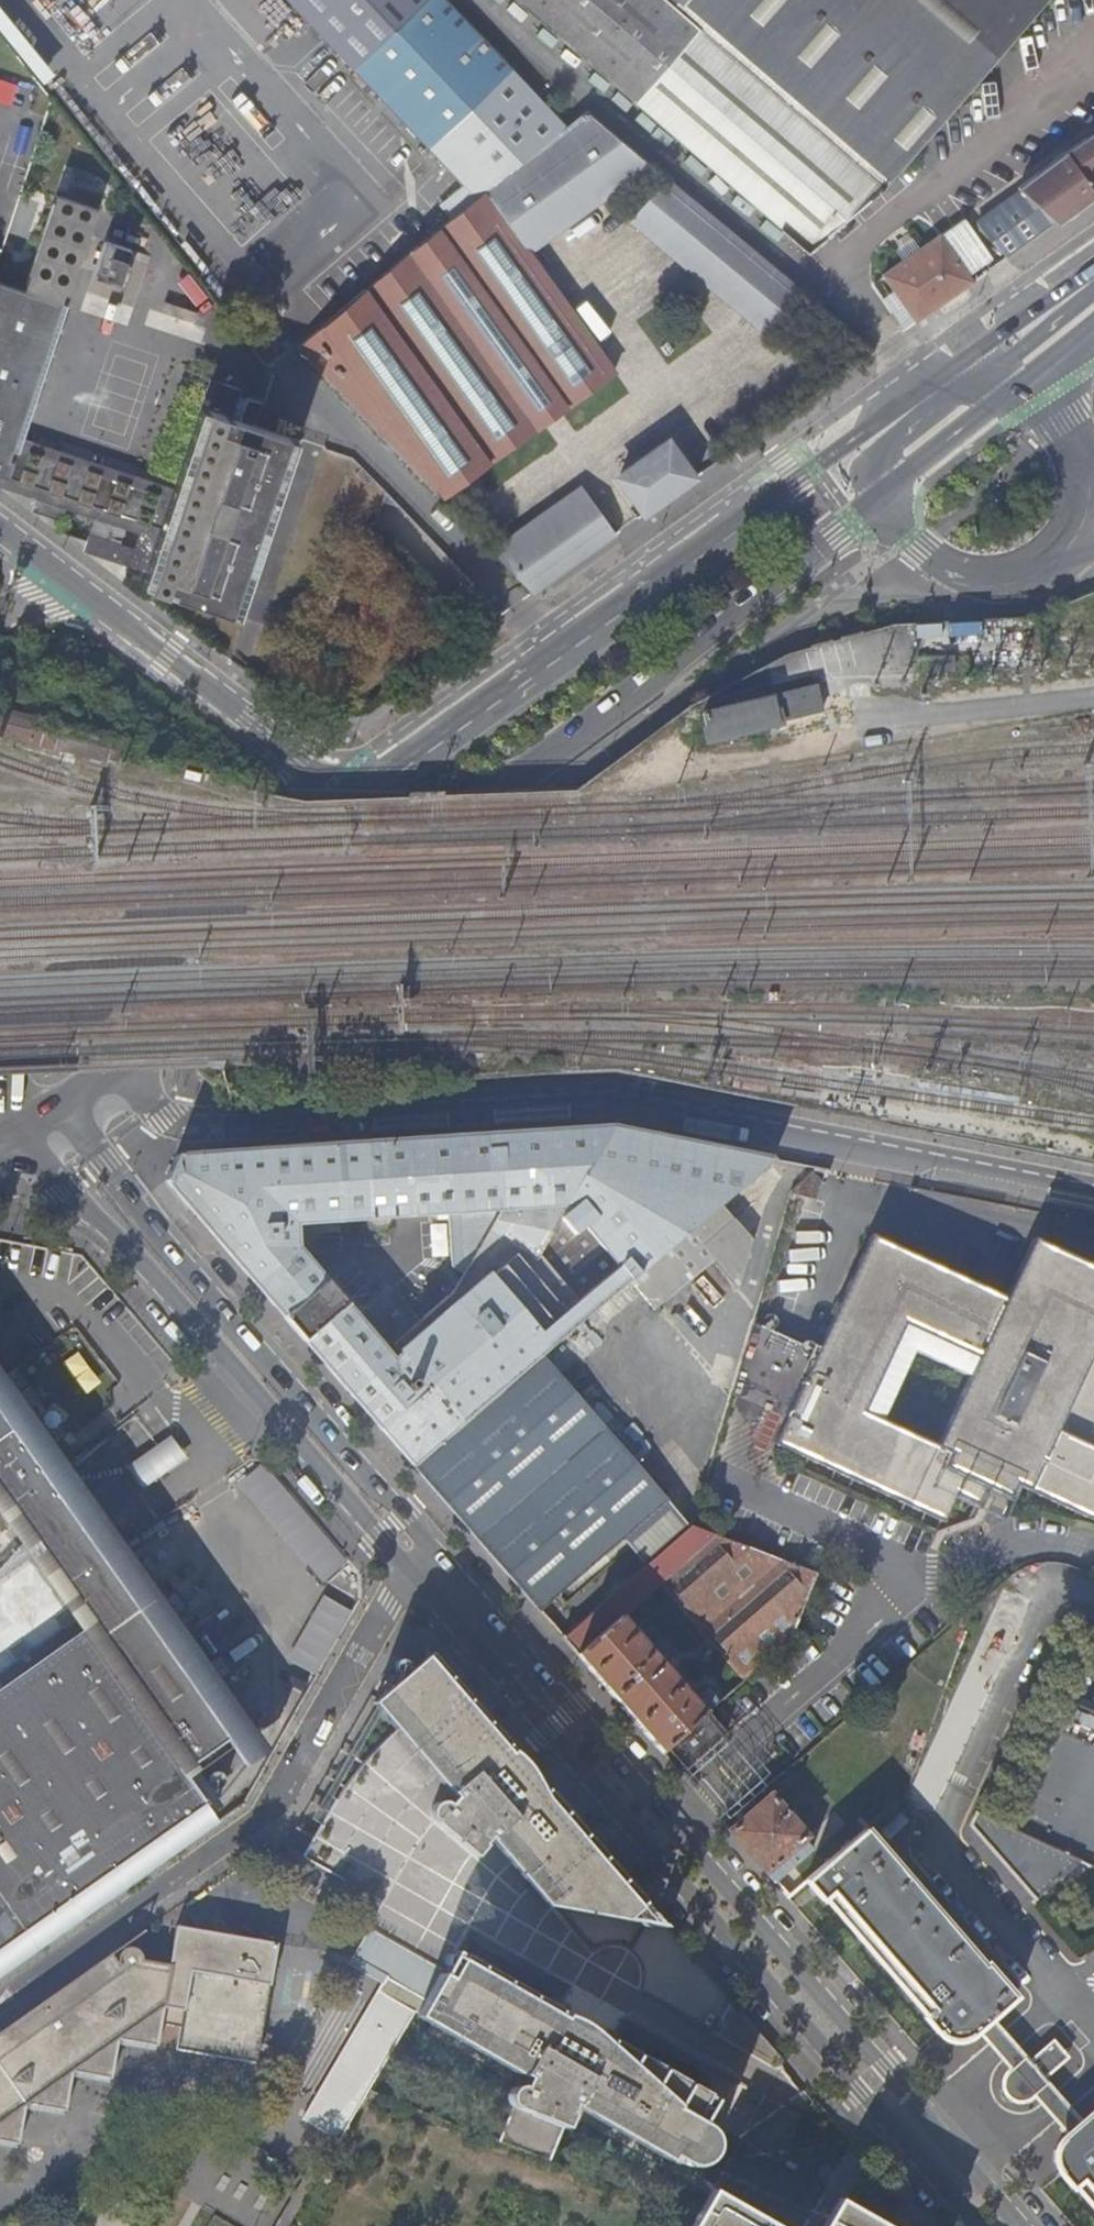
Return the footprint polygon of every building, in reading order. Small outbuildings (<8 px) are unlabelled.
[(433,0),(290,0),(356,72),(433,0)] [(518,68),(454,0),(433,0),(356,72),(430,150),(450,132),(518,68)] [(806,251),(878,188),(1044,0),(515,0),(806,251)] [(498,186),(568,123),(518,68),(450,132),(498,186)] [(544,219),(636,153),(587,112),(568,123),(498,186),(485,193),(517,238),(544,219)] [(1005,260),(1093,196),(1093,150),(1085,139),(1018,189),(1021,192),(977,223),(976,232),(1005,260)] [(800,290),(671,183),(636,226),(765,334),(800,290)] [(595,346),(517,238),(485,193),(402,259),(297,349),(440,499),(496,459),(552,419),(573,404),(617,376),(609,366),(598,351),(595,346)] [(256,427),(262,405),(239,398),(241,391),(211,381),(171,497),(20,446),(66,308),(62,307),(65,297),(70,298),(98,212),(57,198),(24,292),(0,283),(0,477),(7,479),(3,490),(36,501),(32,513),(61,522),(69,500),(141,524),(133,549),(89,534),(84,553),(155,576),(178,584),(188,551),(195,554),(185,586),(203,592),(218,545),(226,547),(245,489),(239,487),(254,439),(252,439),(256,427)] [(959,228),(945,238),(974,282),(989,271),(959,228)] [(894,293),(914,323),(971,284),(937,235),(881,274),(894,293)] [(121,285),(132,253),(106,244),(95,276),(121,285)] [(904,330),(914,323),(894,293),(884,300),(904,330)] [(286,437),(256,427),(252,439),(254,439),(239,487),(245,489),(226,547),(218,545),(203,592),(185,586),(195,554),(188,551),(178,584),(155,576),(150,589),(227,615),(286,437)] [(643,516),(654,508),(697,479),(680,457),(668,441),(622,475),(619,479),(620,484),(643,516)] [(531,595),(614,537),(585,495),(496,558),(531,595)] [(949,671),(949,659),(929,660),(929,672),(949,671)] [(813,688),(699,715),(706,743),(819,715),(813,688)] [(55,718),(52,725),(0,711),(0,735),(113,764),(119,744),(68,729),(69,722),(55,718)] [(175,1158),(164,1184),(271,1308),(412,1469),(540,1359),(622,1288),(692,1228),(772,1160),(611,1129),(175,1158)] [(818,1181),(810,1172),(786,1194),(812,1201),(818,1181)] [(715,1256),(692,1228),(622,1288),(646,1315),(715,1256)] [(751,1323),(731,1396),(785,1421),(774,1444),(941,1521),(951,1498),(977,1509),(991,1481),(996,1483),(1093,1527),(1093,1267),(1030,1238),(1003,1295),(997,1293),(976,1283),(867,1235),(814,1353),(751,1323)] [(987,1255),(976,1283),(997,1293),(1010,1265),(998,1259),(987,1255)] [(63,1333),(35,1352),(45,1366),(73,1348),(63,1333)] [(540,1359),(412,1469),(538,1614),(618,1543),(665,1503),(606,1436),(617,1426),(600,1406),(589,1415),(540,1359)] [(65,1475),(59,1468),(45,1448),(0,1384),(0,1521),(65,1475)] [(177,1462),(167,1449),(134,1472),(144,1486),(177,1462)] [(65,1475),(0,1521),(0,1632),(117,1549),(65,1475)] [(665,1503),(618,1543),(642,1570),(689,1529),(665,1503)] [(642,1570),(562,1642),(576,1657),(620,1618),(659,1585),(743,1683),(790,1641),(816,1573),(694,1529),(689,1529),(642,1570)] [(117,1549),(0,1632),(0,1952),(74,1900),(80,1908),(159,1851),(154,1843),(204,1807),(181,1775),(246,1731),(119,1552),(117,1549)] [(620,1618),(576,1657),(661,1754),(706,1714),(723,1700),(718,1694),(714,1697),(707,1691),(695,1702),(620,1618)] [(512,1749),(451,1678),(398,1725),(452,1787),(448,1790),(452,1795),(445,1802),(436,1802),(432,1805),(429,1811),(429,1817),(434,1823),(440,1825),(446,1824),(451,1833),(448,1836),(472,1861),(485,1851),(483,1849),(490,1843),(492,1844),(502,1835),(511,1835),(512,1855),(542,1888),(535,1894),(552,1914),(670,1932),(548,1791),(545,1794),(534,1774),(516,1753),(512,1756),(508,1752),(512,1749)] [(1005,1829),(1079,1864),(1093,1871),(1093,1715),(1064,1702),(1005,1829)] [(706,1714),(661,1754),(680,1776),(726,1736),(706,1714)] [(757,1808),(752,1801),(740,1812),(744,1818),(729,1832),(774,1884),(810,1850),(803,1842),(807,1838),(771,1795),(757,1808)] [(1005,1829),(976,1815),(971,1828),(1036,1903),(1079,1864),(1005,1829)] [(866,1833),(808,1884),(823,1902),(826,1901),(926,2018),(925,2019),(939,2035),(950,2041),(960,2043),(970,2037),(972,2039),(979,2033),(999,2057),(1050,2116),(1067,2136),(1056,2152),(1057,2165),(1073,2190),(1076,2189),(1093,2209),(1093,2113),(1082,2124),(1064,2103),(1045,2082),(1068,2060),(1053,2044),(1029,2064),(1013,2045),(992,2021),(1015,2000),(987,1968),(985,1969),(866,1833)] [(382,1904),(371,1898),(358,1923),(370,1930),(382,1904)] [(19,2144),(27,2107),(64,2112),(70,2072),(110,2079),(117,2040),(158,2047),(162,2024),(179,2028),(177,2050),(259,2065),(279,1945),(176,1927),(170,1966),(142,1961),(141,1951),(133,1949),(126,1948),(0,2037),(0,2141),(19,2144)] [(354,1960),(427,2002),(443,1972),(371,1931),(370,1930),(366,1939),(354,1960)] [(447,1973),(443,1972),(427,2002),(418,2018),(420,2019),(422,2015),(522,2072),(519,2076),(524,2079),(522,2086),(515,2086),(509,2090),(506,2093),(505,2098),(505,2102),(508,2108),(512,2112),(499,2147),(550,2168),(570,2118),(567,2117),(571,2107),(575,2109),(577,2104),(688,2167),(697,2168),(705,2166),(711,2161),(715,2155),(717,2148),(717,2142),(714,2135),(709,2129),(682,2113),(693,2095),(609,2046),(590,2028),(580,2021),(573,2017),(566,2016),(564,2019),(473,1966),(462,1986),(445,1976),(447,1973)] [(784,2069),(785,2064),(781,2059),(752,2043),(757,2032),(742,2014),(725,2043),(776,2072),(781,2072),(784,2069)] [(806,2122),(766,2099),(742,2143),(780,2165),(806,2122)] [(716,2192),(697,2225),(776,2225),(716,2192)] [(842,2200),(827,2225),(888,2225),(842,2200)]
